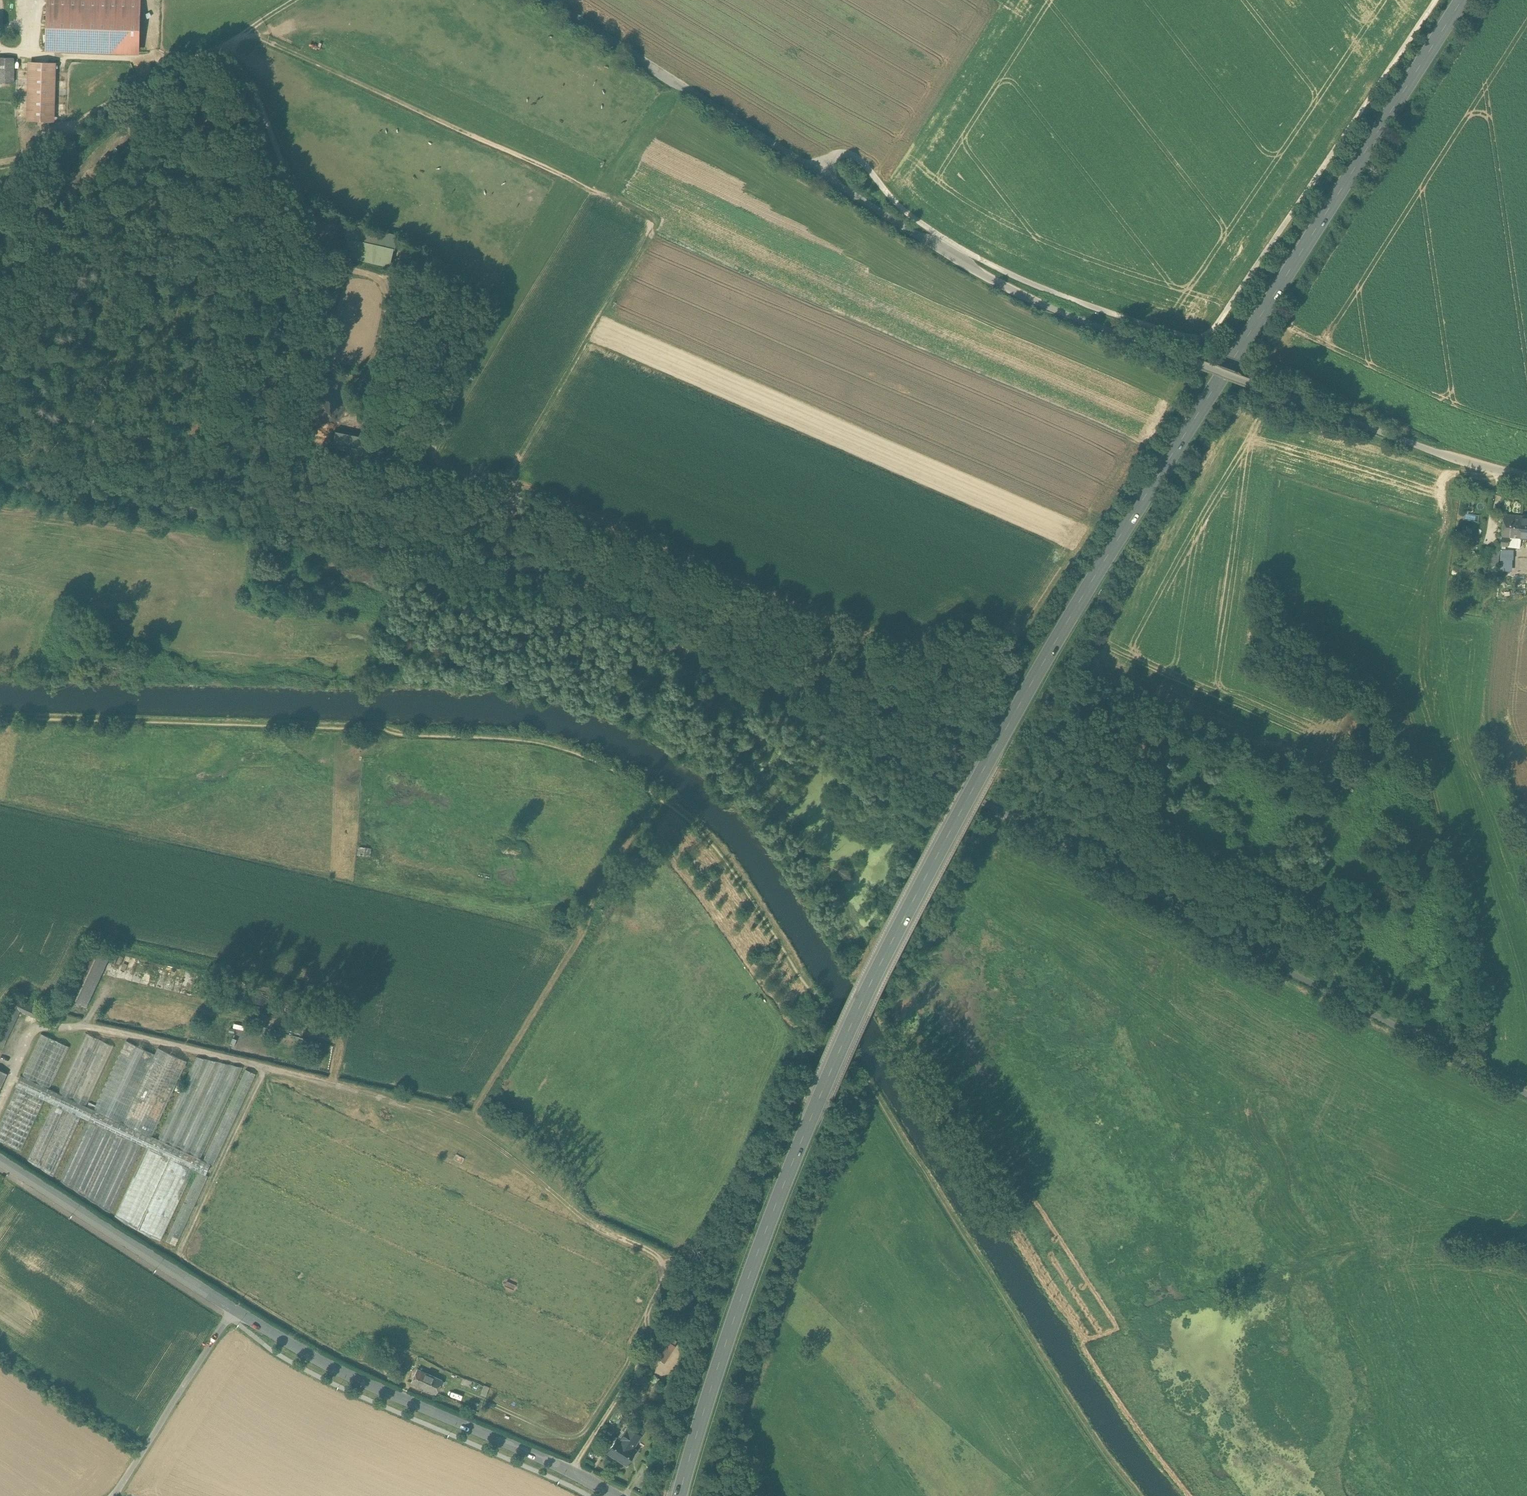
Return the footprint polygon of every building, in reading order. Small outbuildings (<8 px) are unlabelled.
[(48,5),(49,5),(47,49),(138,51),(139,0),(49,0),(48,5)] [(0,58),(0,81),(14,82),(13,59),(0,58)] [(55,63),(30,63),(29,118),(53,119),(55,63)] [(390,267),(394,249),(348,239),(344,257),(390,267)] [(341,443),(353,441),(350,429),(336,432),(338,441),(340,440),(341,443)] [(445,479),(434,477),(433,484),(444,486),(445,479)] [(1523,515),(1505,513),(1503,536),(1510,536),(1509,546),(1521,547),(1522,537),(1521,537),(1523,515)] [(1500,550),(1489,548),(1487,563),(1499,564),(1500,550)] [(1514,549),(1502,549),(1501,559),(1507,559),(1507,557),(1513,557),(1514,549)] [(1514,559),(1514,566),(1526,566),(1526,555),(1520,555),(1520,559),(1514,559)] [(371,855),(371,846),(360,847),(360,855),(371,855)] [(90,942),(64,996),(86,1007),(112,952),(90,942)] [(94,1109),(88,1106),(116,1047),(85,1033),(57,1092),(50,1089),(70,1047),(41,1033),(22,1075),(21,1075),(15,1086),(16,1087),(0,1122),(0,1141),(22,1151),(45,1100),(52,1103),(26,1159),(55,1177),(83,1118),(88,1120),(59,1180),(112,1214),(143,1146),(147,1147),(115,1216),(137,1230),(161,1241),(194,1169),(198,1171),(165,1241),(176,1246),(209,1176),(206,1175),(211,1164),(213,1165),(256,1074),(246,1069),(203,1160),(200,1159),(243,1067),(196,1056),(158,1139),(152,1137),(187,1061),(158,1048),(155,1054),(126,1040),(94,1109)] [(661,1345),(654,1356),(659,1360),(666,1349),(661,1345)] [(424,1388),(430,1375),(417,1369),(411,1382),(424,1388)] [(436,1394),(443,1380),(430,1375),(424,1388),(436,1394)] [(629,1428),(621,1440),(617,1438),(608,1453),(627,1465),(636,1450),(633,1448),(641,1436),(629,1428)]
